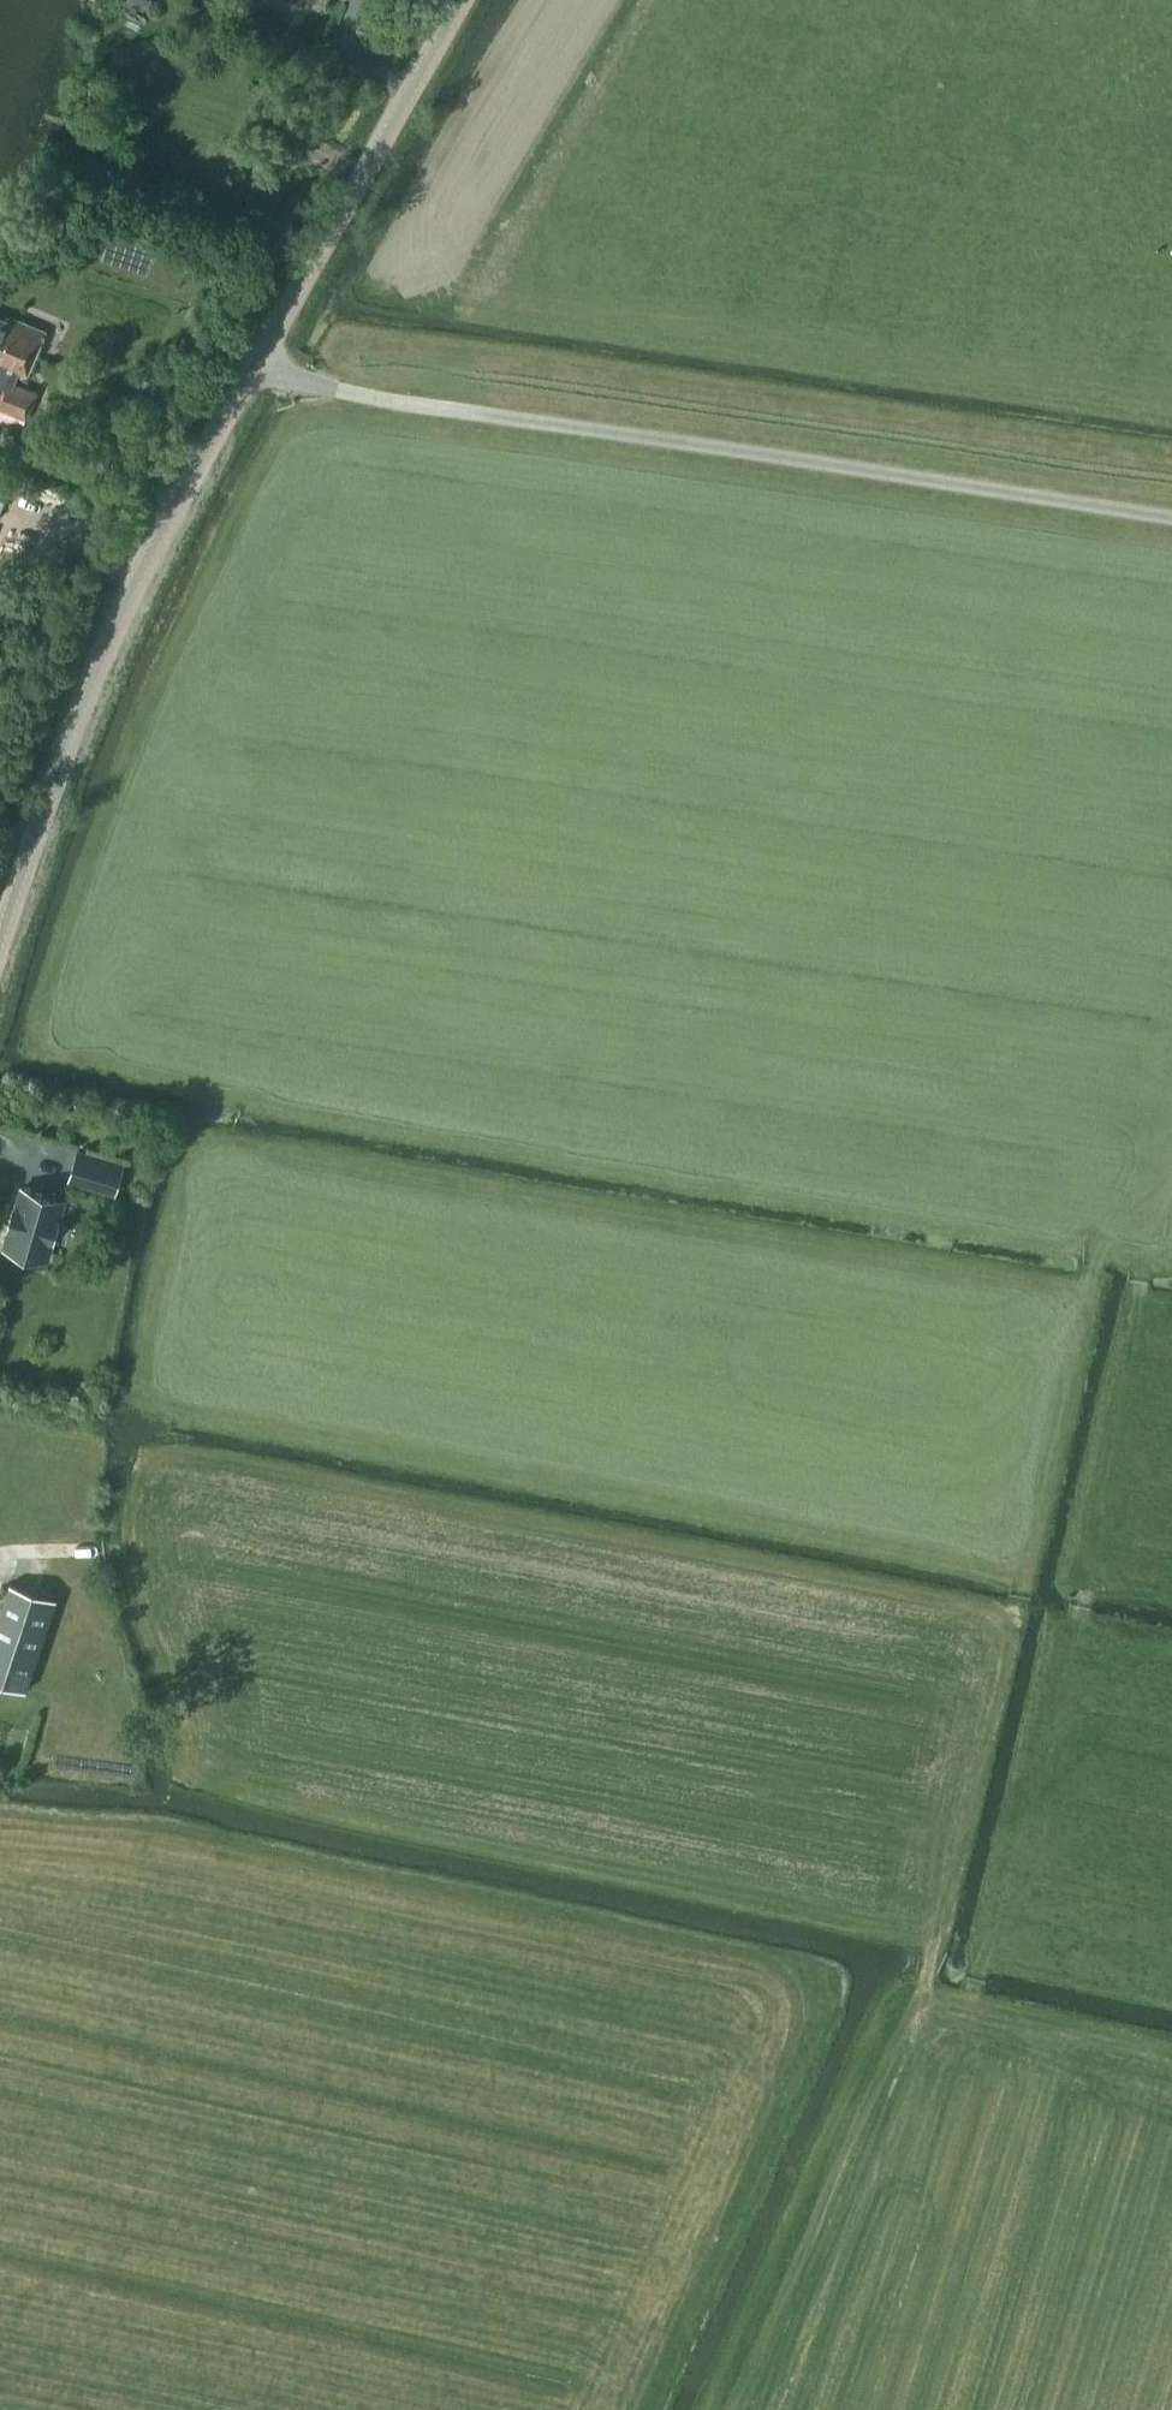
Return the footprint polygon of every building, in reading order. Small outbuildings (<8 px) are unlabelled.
[(6,392),(10,380),(13,381),(17,372),(25,375),(44,329),(13,317),(12,321),(0,316),(0,389),(6,392)] [(6,392),(0,405),(0,408),(25,419),(37,391),(13,381),(10,380),(6,392)] [(77,1150),(69,1178),(115,1191),(123,1163),(77,1150)] [(10,1225),(4,1245),(47,1257),(65,1198),(22,1186),(16,1205),(14,1205),(8,1224),(10,1225)] [(24,1691),(55,1600),(6,1583),(0,1602),(0,1683),(24,1691)]
